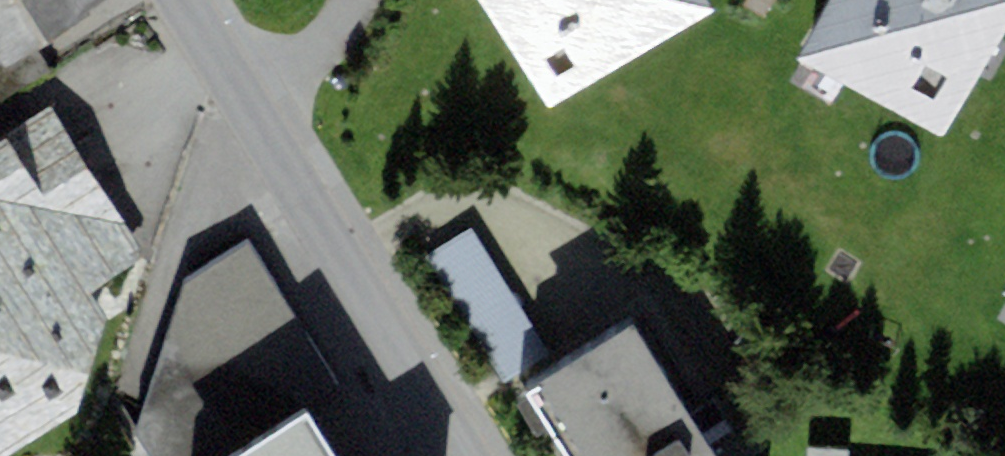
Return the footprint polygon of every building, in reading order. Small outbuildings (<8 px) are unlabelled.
[(3,63),(6,68),(92,17),(86,8),(99,0),(0,0),(0,64),(3,63)] [(714,9),(708,0),(479,0),(548,111),(714,9)] [(1004,27),(1004,0),(833,0),(801,56),(941,137),(1004,27)] [(0,141),(0,455),(6,455),(76,416),(105,324),(91,295),(144,256),(51,108),(0,141)] [(501,382),(547,355),(470,229),(425,257),(501,382)] [(184,282),(134,438),(147,455),(239,455),(307,414),(342,386),(252,243),(184,282)] [(632,325),(536,384),(539,389),(526,397),(563,455),(713,455),(632,325)] [(307,414),(239,455),(333,455),(307,414)]
